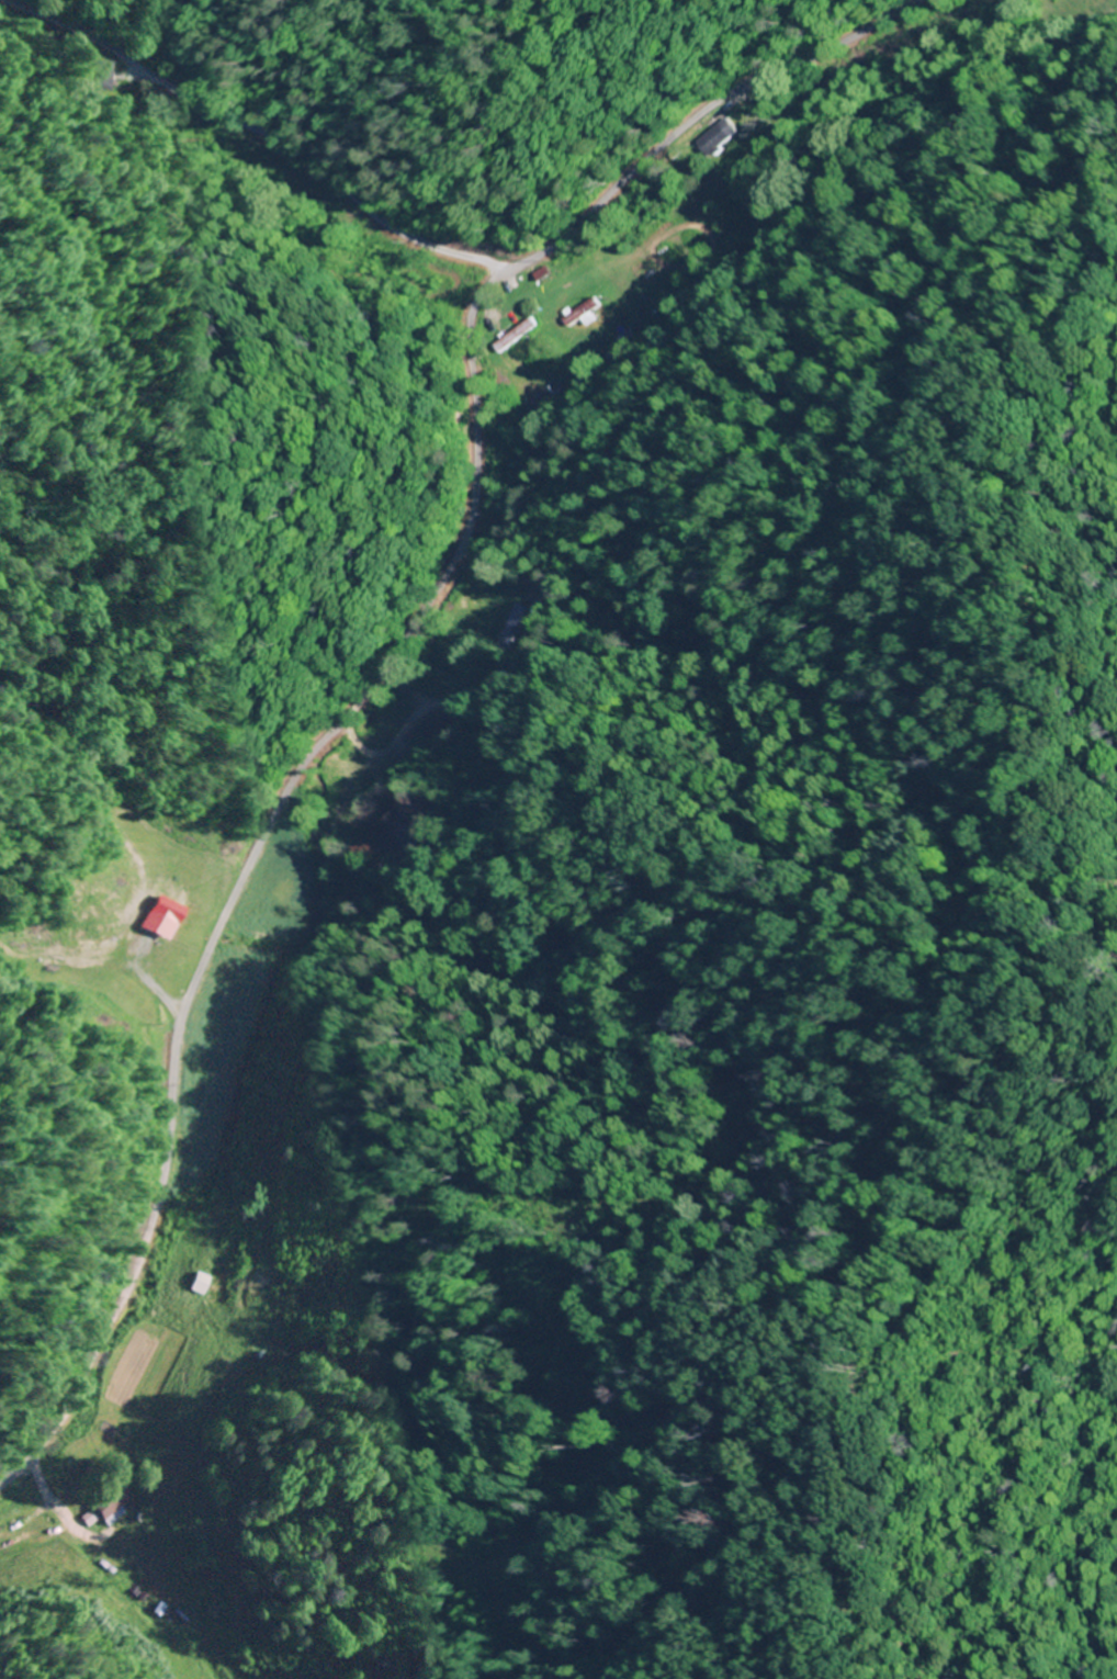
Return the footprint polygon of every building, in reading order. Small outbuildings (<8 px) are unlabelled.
[(701,141),(717,157),(743,131),(727,115),(701,141)] [(582,319),(588,327),(598,320),(593,311),(601,306),(595,297),(563,319),(569,328),(582,319)] [(493,346),(499,354),(538,326),(532,318),(493,346)] [(631,340),(625,331),(613,339),(619,348),(631,340)] [(501,652),(523,608),(513,603),(491,647),(501,652)] [(167,942),(176,925),(150,911),(141,928),(167,942)] [(215,1278),(201,1272),(194,1291),(208,1296),(215,1278)] [(130,1514),(126,1506),(136,1500),(127,1484),(96,1501),(109,1525),(130,1514)]
